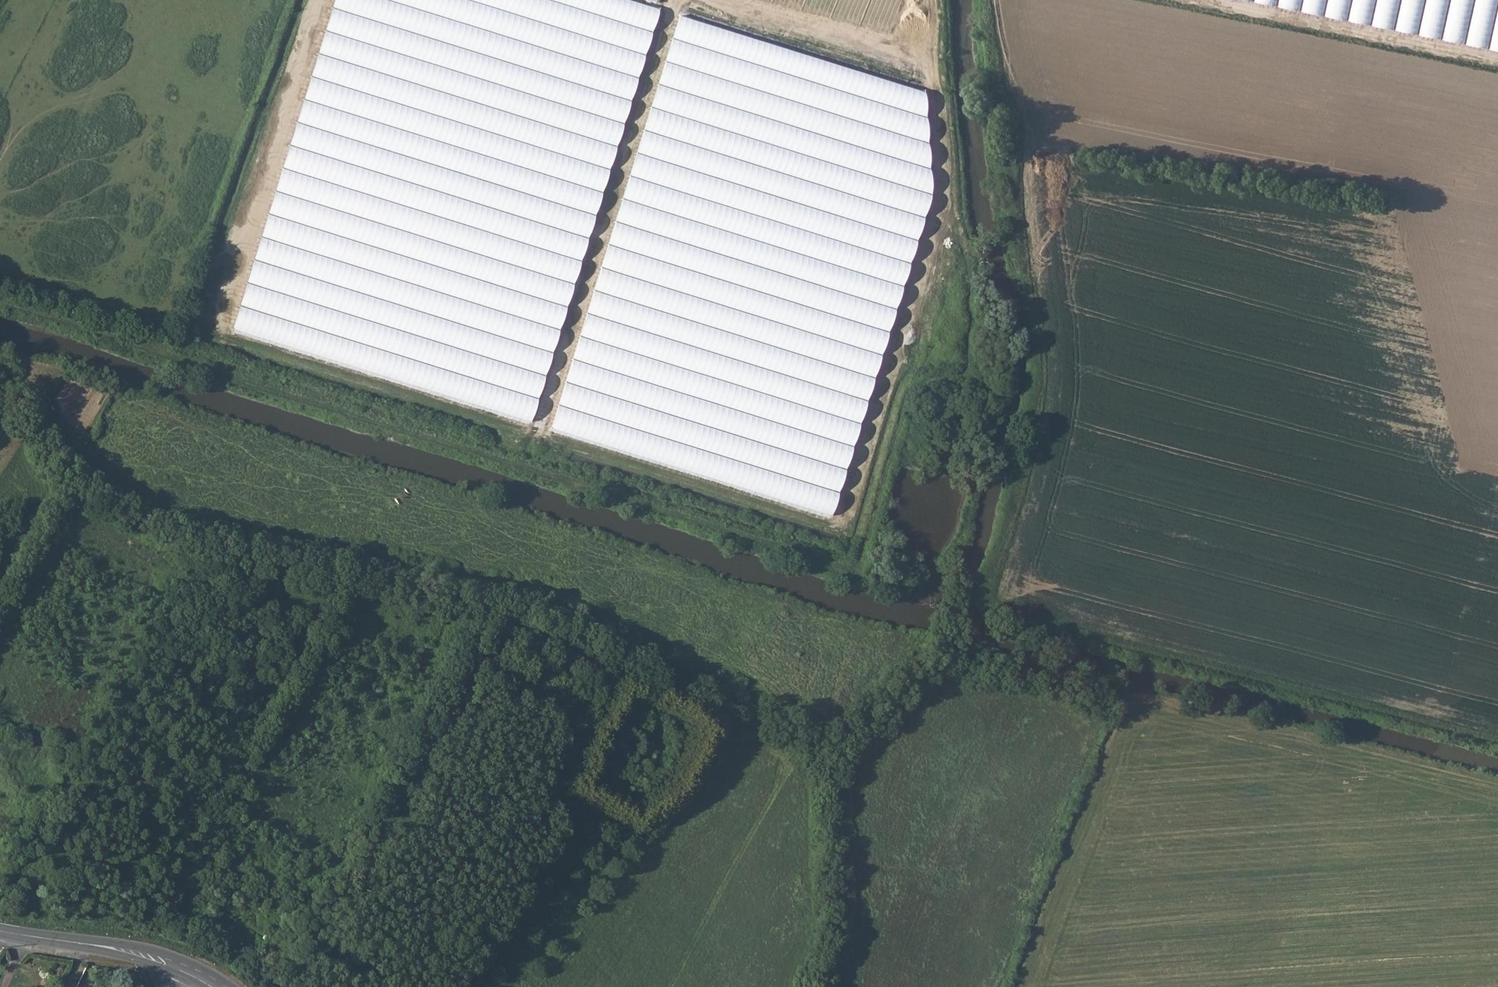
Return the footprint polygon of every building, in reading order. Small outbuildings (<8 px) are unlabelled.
[(627,0),(333,0),(231,329),(530,422),(658,10),(627,0)] [(1497,50),(1497,0),(1253,0),(1497,50)] [(923,92),(678,16),(550,428),(830,516),(930,195),(923,92)]
